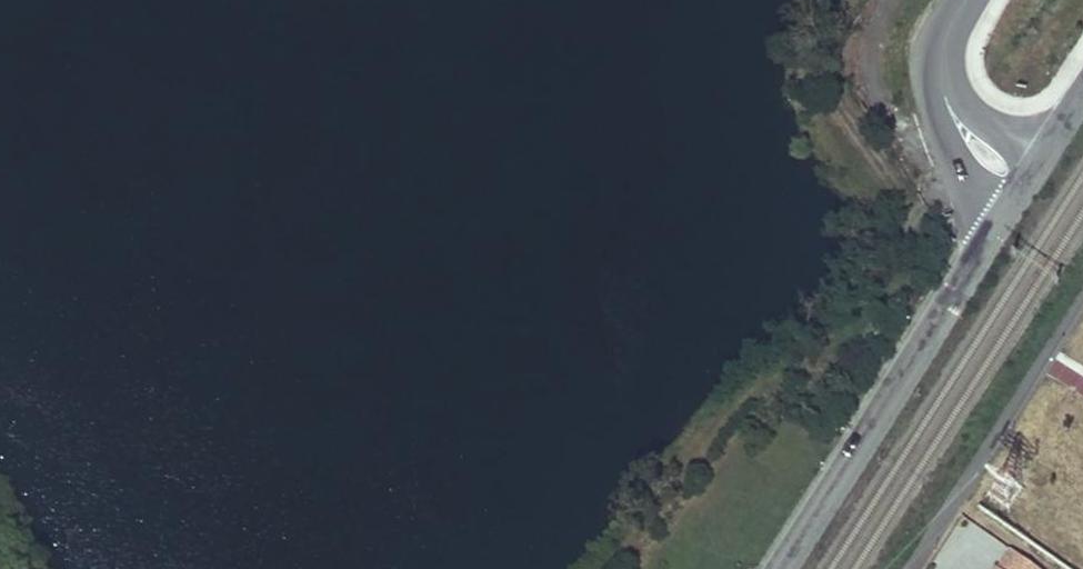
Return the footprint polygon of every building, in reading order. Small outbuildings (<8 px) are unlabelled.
[(836,394),(825,388),(821,395),(832,401),(836,394)] [(1020,558),(1010,551),(998,568),(996,567),(994,568),(1013,568),(1020,558)] [(1020,558),(1013,568),(1036,568),(1020,558)]
